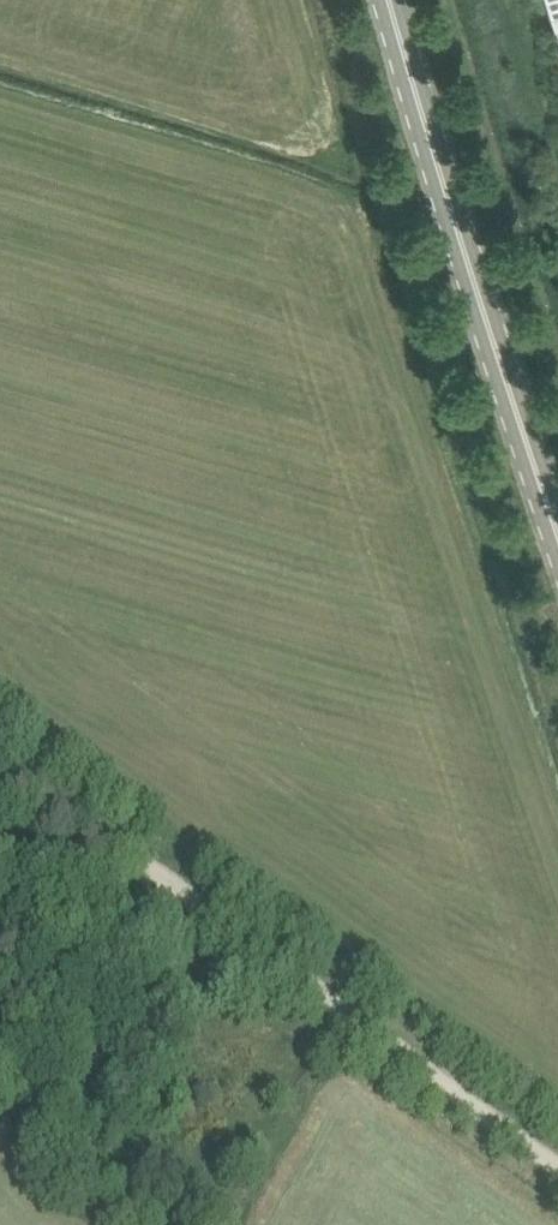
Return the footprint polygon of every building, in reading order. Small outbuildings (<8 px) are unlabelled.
[(552,20),(557,39),(557,0),(546,0),(552,20)]
